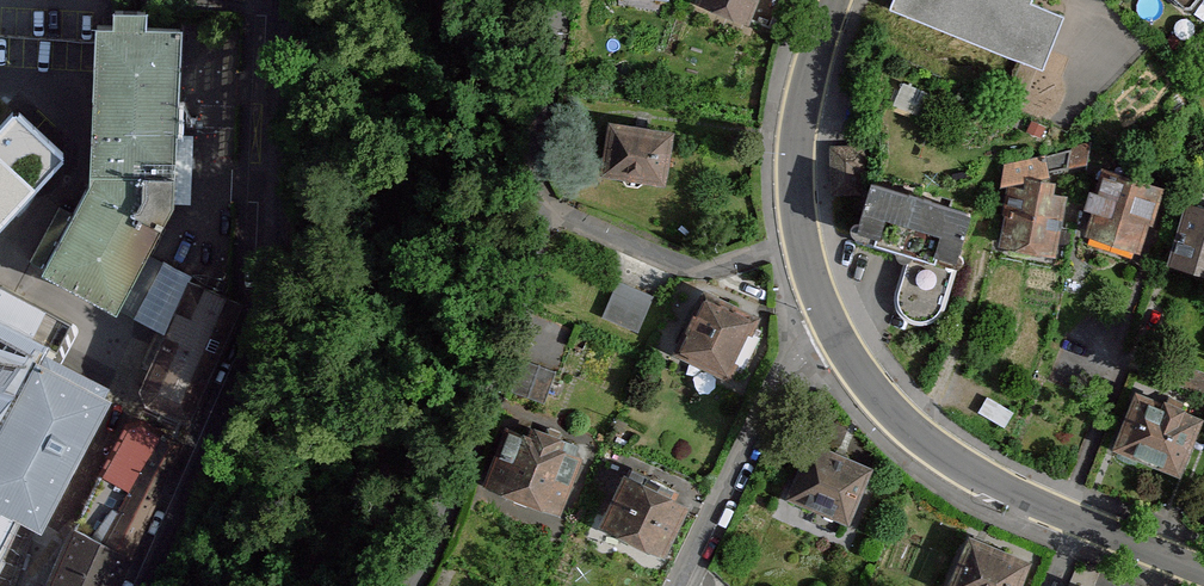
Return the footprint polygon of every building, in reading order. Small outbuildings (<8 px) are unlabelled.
[(182,199),(185,16),(151,16),(152,0),(119,0),(119,12),(100,12),(100,27),(98,171),(74,212),(62,205),(31,260),(132,317),(162,264),(150,257),(182,199)] [(750,28),(762,0),(699,0),(697,6),(750,28)] [(889,9),(1023,62),(1044,71),(1066,16),(1032,2),(1032,0),(893,0),(889,9)] [(14,109),(0,124),(0,219),(61,152),(14,109)] [(615,120),(607,174),(625,177),(629,184),(644,186),(651,180),(675,184),(683,129),(615,120)] [(861,144),(829,146),(832,196),(864,194),(861,144)] [(1095,169),(1076,241),(1133,257),(1153,185),(1095,169)] [(1002,181),(988,253),(1045,265),(1059,195),(1043,192),(1045,180),(1015,174),(1013,183),(1002,181)] [(948,302),(972,214),(870,184),(854,237),(908,254),(897,288),(895,297),(898,309),(905,318),(913,324),(924,324),(933,321),(943,312),(948,302)] [(1156,262),(1203,277),(1203,210),(1175,201),(1156,262)] [(232,318),(233,296),(191,278),(144,387),(148,404),(188,421),(232,318)] [(619,280),(605,316),(639,329),(653,292),(619,280)] [(0,286),(0,509),(43,531),(120,371),(56,338),(65,319),(2,286),(0,286)] [(663,351),(719,378),(747,318),(691,291),(663,351)] [(517,356),(509,393),(548,401),(556,364),(517,356)] [(1124,388),(1100,450),(1171,478),(1195,415),(1124,388)] [(466,485),(545,514),(567,454),(547,447),(551,436),(512,421),(506,437),(502,435),(493,459),(478,454),(466,485)] [(156,499),(181,441),(142,424),(125,427),(103,476),(156,499)] [(791,503),(853,530),(877,474),(815,447),(791,503)] [(610,472),(584,529),(651,559),(677,502),(610,472)] [(77,531),(128,553),(156,499),(103,476),(77,531)] [(43,531),(0,509),(0,585),(15,585),(43,531)] [(77,531),(52,585),(113,585),(128,553),(77,531)] [(1033,563),(967,535),(944,585),(1023,585),(1033,563)]
